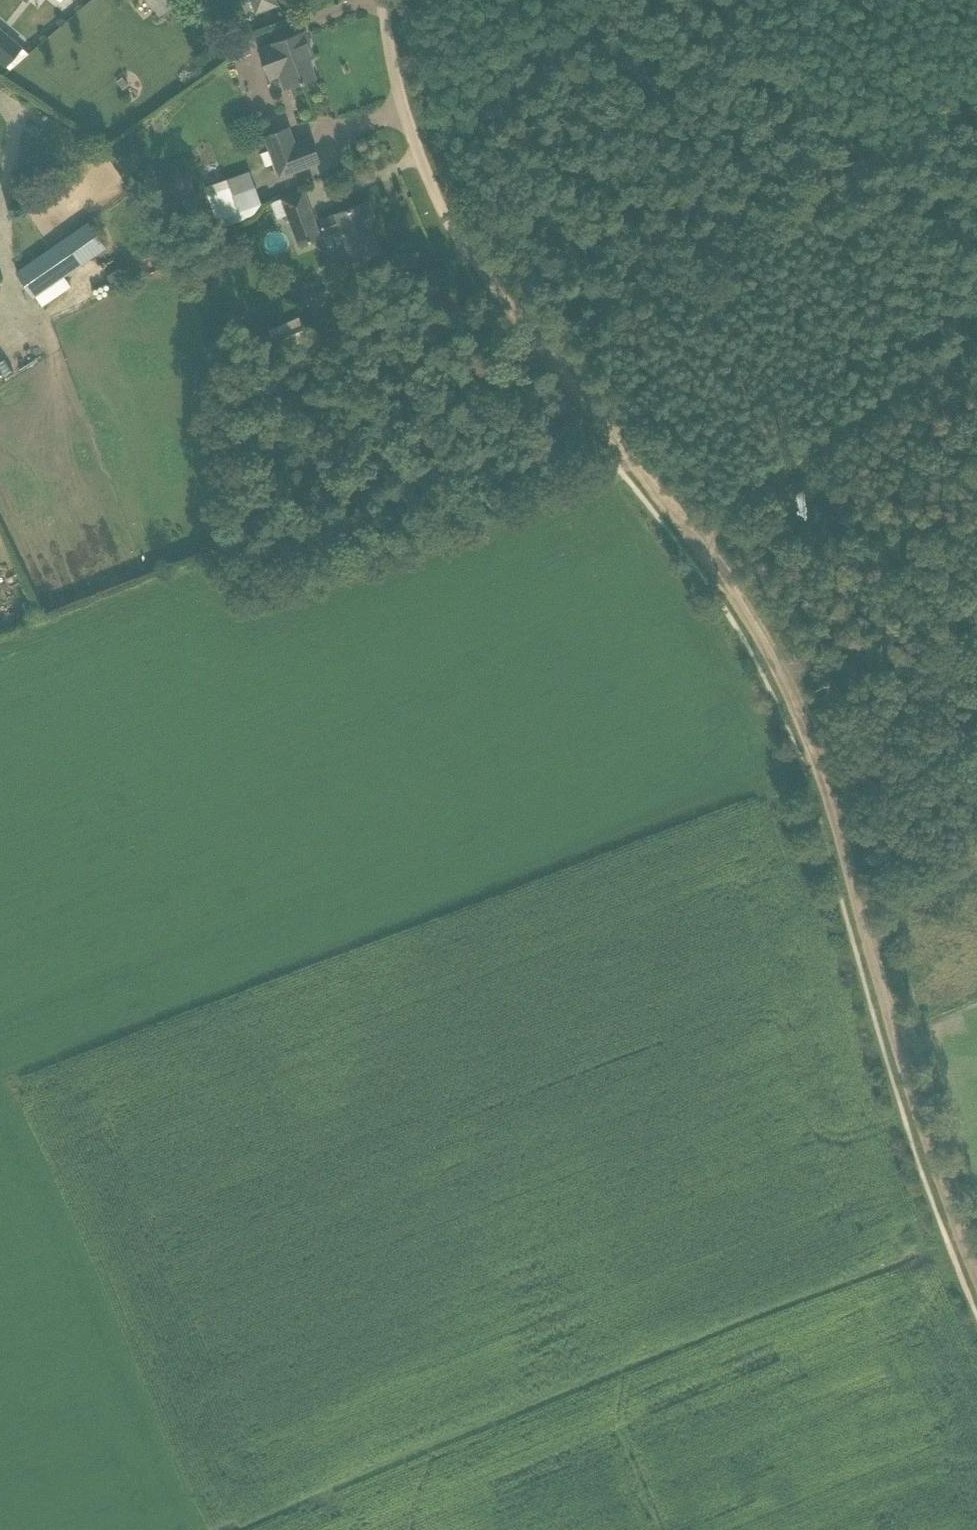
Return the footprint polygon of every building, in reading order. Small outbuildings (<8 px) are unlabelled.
[(165,13),(177,3),(175,0),(155,0),(165,13)] [(255,13),(277,5),(276,0),(251,0),(255,13)] [(7,66),(22,48),(0,29),(0,60),(7,66)] [(279,75),(284,89),(316,77),(305,49),(310,47),(304,30),(256,48),(269,79),(279,75)] [(245,38),(222,47),(228,62),(251,53),(245,38)] [(128,84),(122,77),(116,82),(122,89),(128,84)] [(264,136),(279,177),(320,162),(311,137),(295,143),(288,127),(264,136)] [(206,194),(216,220),(238,212),(228,186),(206,194)] [(270,201),(276,217),(286,213),(298,245),(322,236),(304,188),(270,201)] [(339,243),(346,263),(379,250),(362,203),(319,219),(324,235),(341,230),(345,241),(339,243)] [(16,272),(33,297),(106,247),(88,221),(16,272)] [(305,289),(312,308),(329,302),(323,283),(305,289)] [(268,329),(277,351),(308,337),(299,315),(268,329)]
